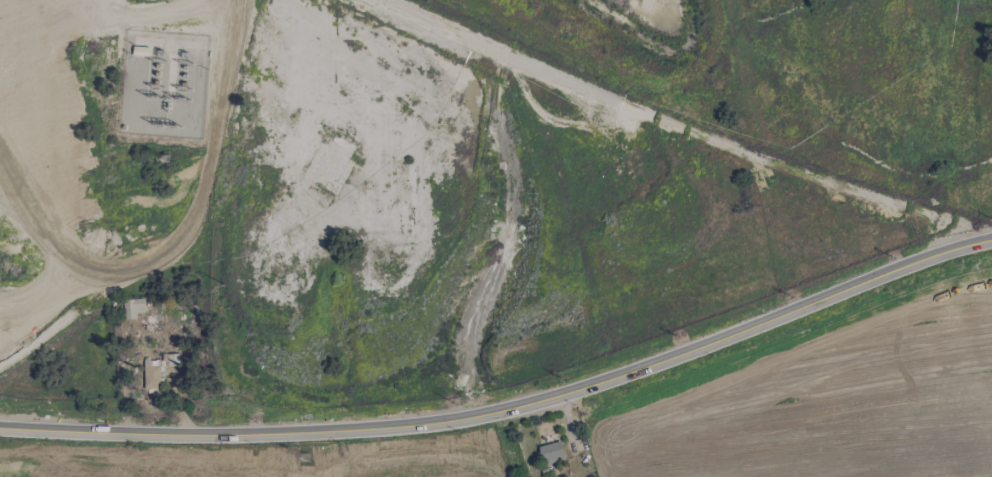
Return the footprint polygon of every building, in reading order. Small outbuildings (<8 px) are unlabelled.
[(123,320),(135,319),(135,313),(144,312),(143,299),(122,300),(123,320)] [(159,389),(158,360),(143,360),(144,390),(159,389)] [(537,448),(543,466),(564,460),(558,441),(537,448)]
